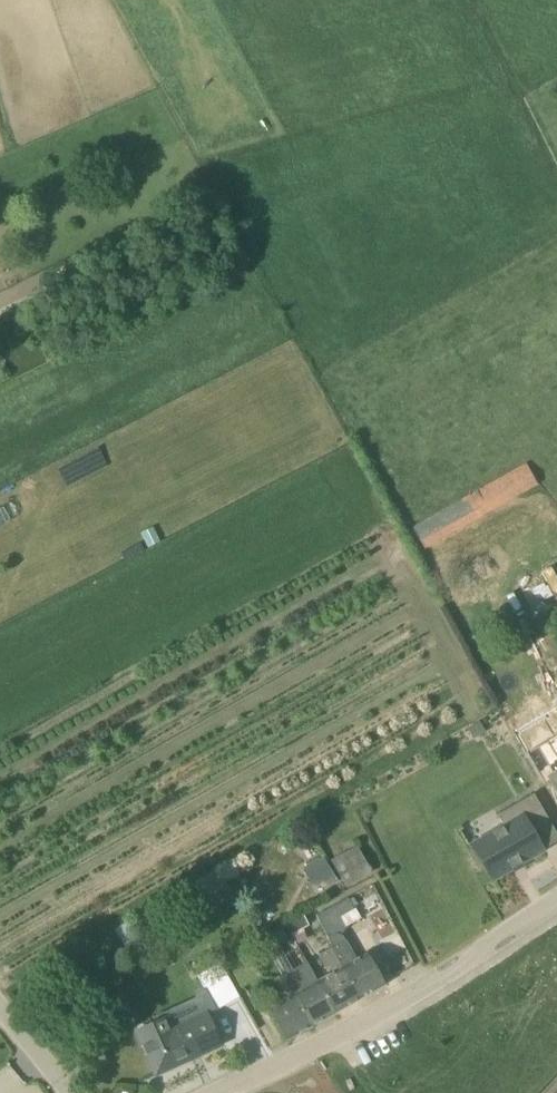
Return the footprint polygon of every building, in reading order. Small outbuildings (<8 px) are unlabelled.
[(539,484),(526,462),(413,525),(425,547),(539,484)] [(3,525),(2,524),(10,520),(3,508),(0,509),(0,526),(3,525)] [(548,581),(522,593),(556,663),(556,599),(548,581)] [(549,778),(556,793),(556,773),(549,778)] [(531,828),(548,818),(534,794),(498,815),(504,827),(472,846),(474,849),(468,852),(478,870),(484,866),(492,880),(543,850),(531,828)] [(346,887),(373,872),(359,845),(332,860),(346,887)] [(216,874),(188,891),(201,911),(229,894),(216,874)] [(368,954),(357,960),(346,939),(342,942),(346,930),(347,929),(340,917),(354,909),(348,898),(316,915),(321,925),(321,926),(329,941),(332,948),(360,999),(386,985),(368,954)] [(303,929),(309,925),(303,914),(285,923),(291,935),(292,935),(303,929)] [(132,920),(115,930),(126,949),(143,939),(132,920)] [(307,962),(292,970),(272,931),(262,937),(281,976),(282,975),(311,1026),(335,1013),(318,981),(307,962)] [(318,981),(335,1013),(360,999),(332,948),(312,959),(319,972),(323,970),(327,976),(318,981)] [(219,998),(236,989),(221,961),(203,971),(219,998)] [(285,1041),(311,1026),(282,975),(281,976),(273,980),(285,1000),(268,1009),(285,1041)] [(222,1045),(208,1015),(207,1013),(161,1033),(156,1022),(135,1031),(156,1076),(222,1045)]
